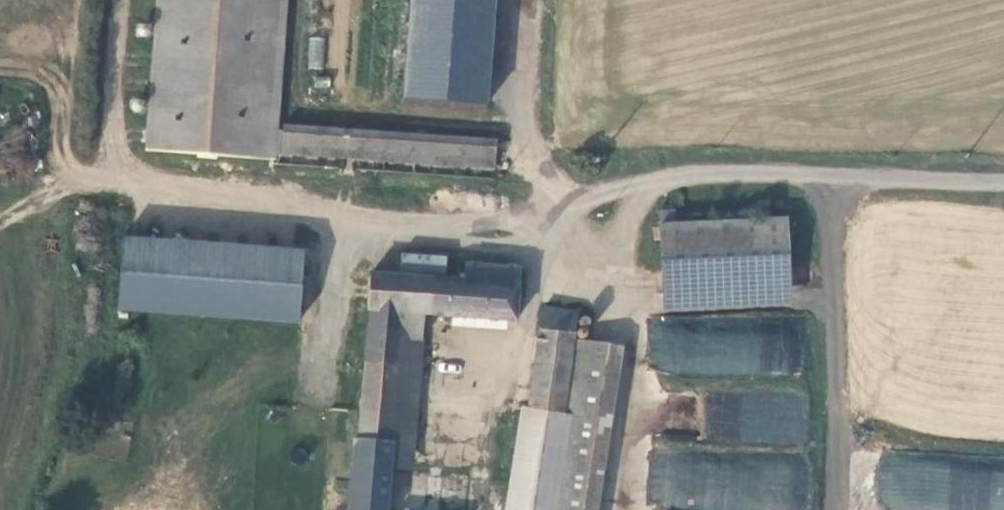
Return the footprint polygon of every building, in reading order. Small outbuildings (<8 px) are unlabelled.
[(289,130),(285,129),(284,137),(271,133),(280,0),(160,0),(151,156),(269,163),(270,152),(287,154),(289,130)] [(404,103),(489,109),(498,0),(412,0),(404,103)] [(322,70),(325,38),(309,36),(306,69),(322,70)] [(495,169),(495,142),(289,130),(287,154),(495,169)] [(660,226),(664,294),(784,289),(780,222),(660,226)] [(306,256),(126,247),(123,317),(303,327),(306,256)] [(467,266),(466,281),(370,277),(367,312),(371,313),(356,495),(342,494),(341,509),(384,509),(386,471),(398,317),(422,319),(520,324),(523,270),(467,266)] [(784,289),(664,294),(664,307),(785,304),(784,289)] [(648,311),(646,354),(798,362),(801,319),(648,311)] [(565,509),(586,509),(610,349),(573,344),(576,315),(545,312),(539,363),(534,410),(576,417),(565,509)] [(415,475),(422,319),(398,317),(386,471),(415,475)] [(517,409),(522,409),(534,410),(539,363),(523,362),(517,409)] [(508,509),(565,509),(576,417),(534,410),(522,409),(508,509)] [(880,452),(878,509),(1003,509),(1003,458),(880,452)]
